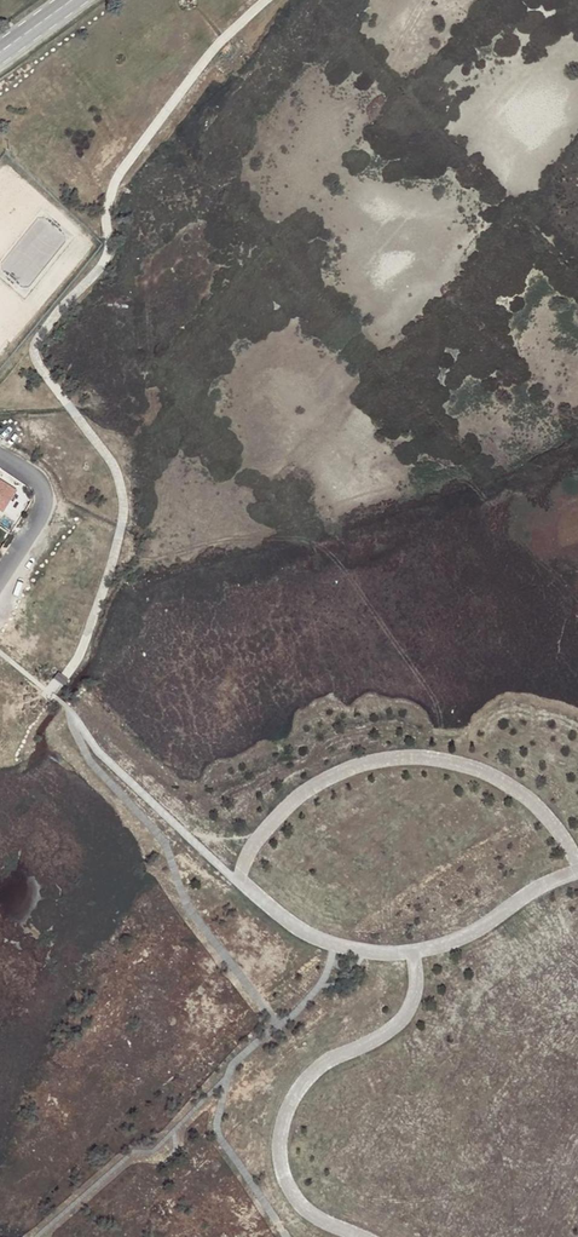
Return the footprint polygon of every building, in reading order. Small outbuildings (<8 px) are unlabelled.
[(4,515),(17,494),(0,483),(0,512),(4,515)]
